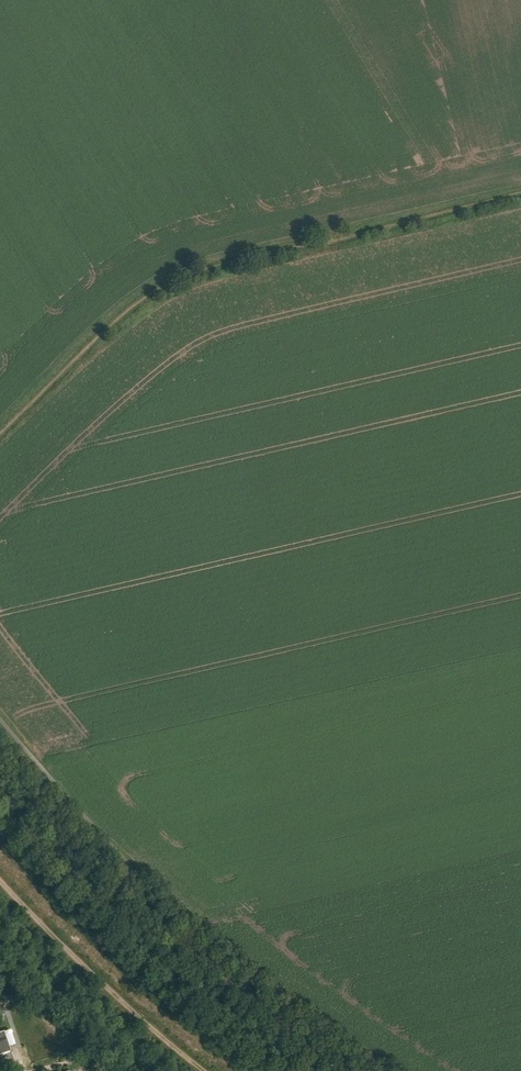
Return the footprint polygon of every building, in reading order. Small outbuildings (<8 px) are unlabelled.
[(9,1052),(3,1034),(0,1035),(0,1055),(9,1052)]
